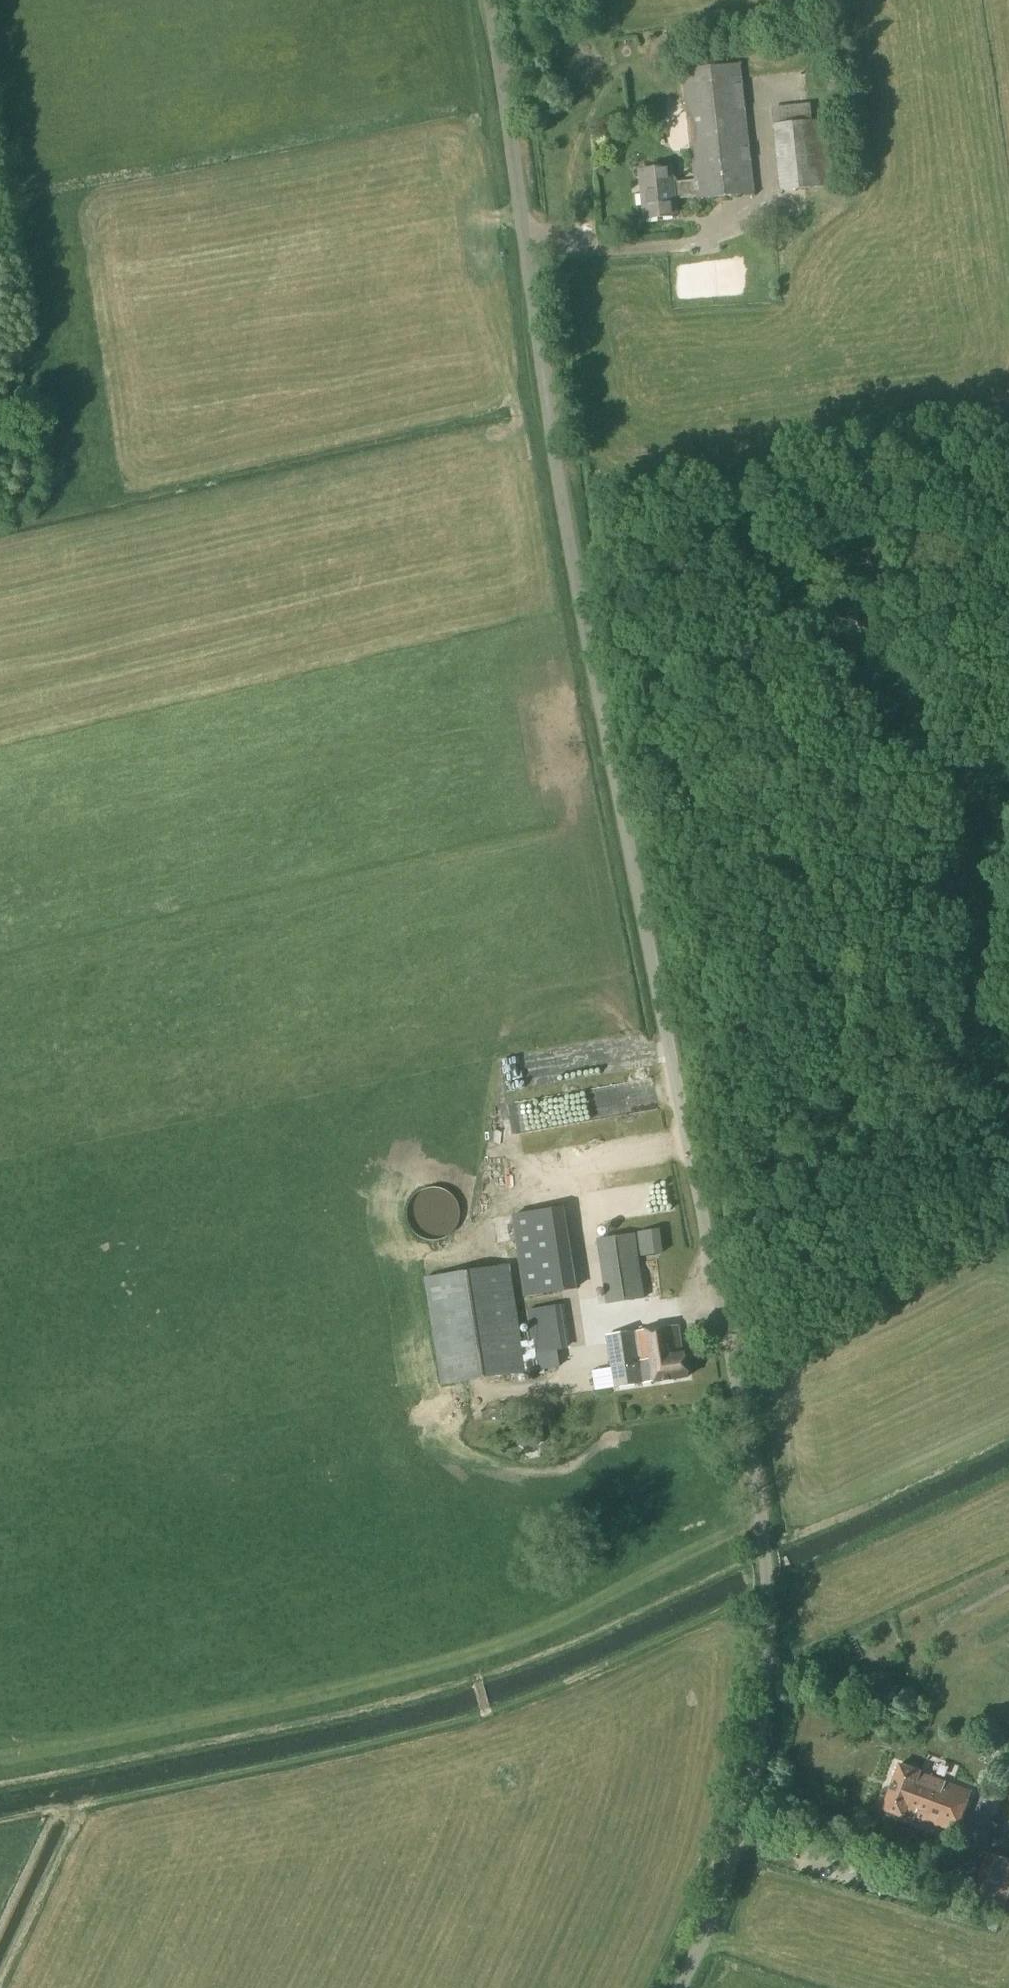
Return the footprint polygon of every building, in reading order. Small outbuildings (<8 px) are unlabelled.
[(680,71),(693,181),(695,198),(696,200),(754,194),(740,64),(680,71)] [(771,108),(772,125),(780,192),(842,187),(832,119),(812,121),(810,104),(771,108)] [(693,181),(672,183),(671,168),(639,172),(644,220),(676,217),(674,200),(695,198),(693,181)] [(603,1127),(667,1125),(666,1104),(602,1106),(603,1127)] [(587,1109),(533,1112),(534,1137),(589,1134),(587,1109)] [(463,1215),(463,1210),(462,1204),(460,1198),(455,1190),(450,1186),(446,1184),(439,1182),(434,1182),(426,1184),(422,1185),(417,1188),(414,1192),(409,1200),(407,1205),(407,1212),(408,1217),(410,1223),(413,1228),(417,1232),(421,1235),(426,1237),(431,1238),(437,1238),(444,1237),(448,1235),(452,1233),(456,1229),(459,1225),(462,1219),(463,1215)] [(560,1208),(546,1210),(511,1216),(524,1297),(573,1290),(560,1208)] [(632,1235),(598,1241),(607,1304),(642,1299),(632,1235)] [(559,1368),(557,1350),(562,1349),(555,1305),(526,1310),(531,1340),(521,1342),(509,1265),(424,1278),(440,1385),(525,1373),(559,1368)] [(683,1355),(682,1356),(677,1325),(607,1334),(615,1388),(643,1384),(643,1383),(686,1377),(683,1355)] [(953,1835),(969,1792),(920,1774),(899,1766),(882,1811),(902,1818),(903,1816),(953,1835)] [(970,1901),(1003,1911),(1008,1892),(1008,1859),(986,1852),(984,1855),(970,1901)]
